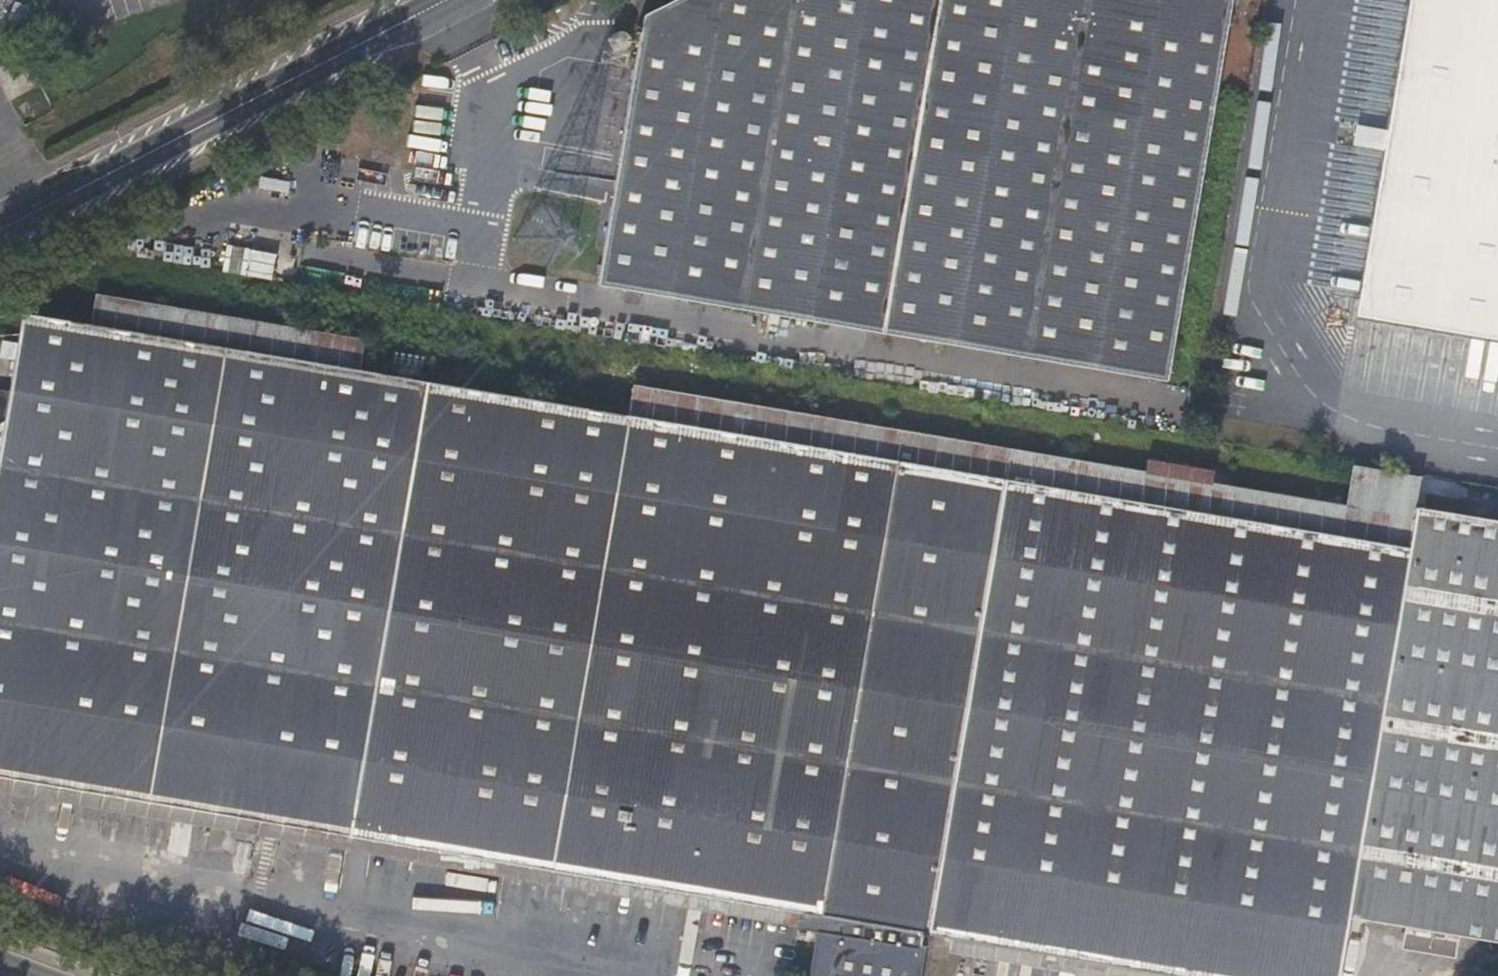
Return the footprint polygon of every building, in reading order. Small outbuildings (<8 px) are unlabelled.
[(23,19),(29,8),(10,0),(5,11),(23,19)] [(1230,0),(664,0),(644,10),(596,279),(1165,375),(1230,0)] [(1358,312),(1497,335),(1497,0),(1411,0),(1358,312)] [(231,247),(228,271),(271,276),(274,252),(231,247)] [(90,321),(359,366),(361,353),(363,343),(181,316),(92,308),(90,321)] [(924,938),(930,939),(931,934),(976,940),(1196,975),(1335,975),(1346,910),(1497,936),(1497,515),(1415,501),(1407,544),(999,474),(626,411),(359,366),(90,321),(22,309),(0,438),(0,773),(800,908),(797,923),(797,925),(815,928),(807,975),(918,975),(924,938)] [(1002,455),(1004,443),(632,380),(626,411),(999,474),(1002,455)] [(1055,451),(1004,443),(1002,455),(999,474),(1050,483),(1055,451)] [(1143,466),(1055,451),(1050,483),(1407,544),(1415,501),(1419,472),(1351,460),(1344,500),(1308,494),(1211,478),(1213,466),(1145,454),(1143,466)] [(797,923),(800,908),(0,773),(0,788),(797,923)]
